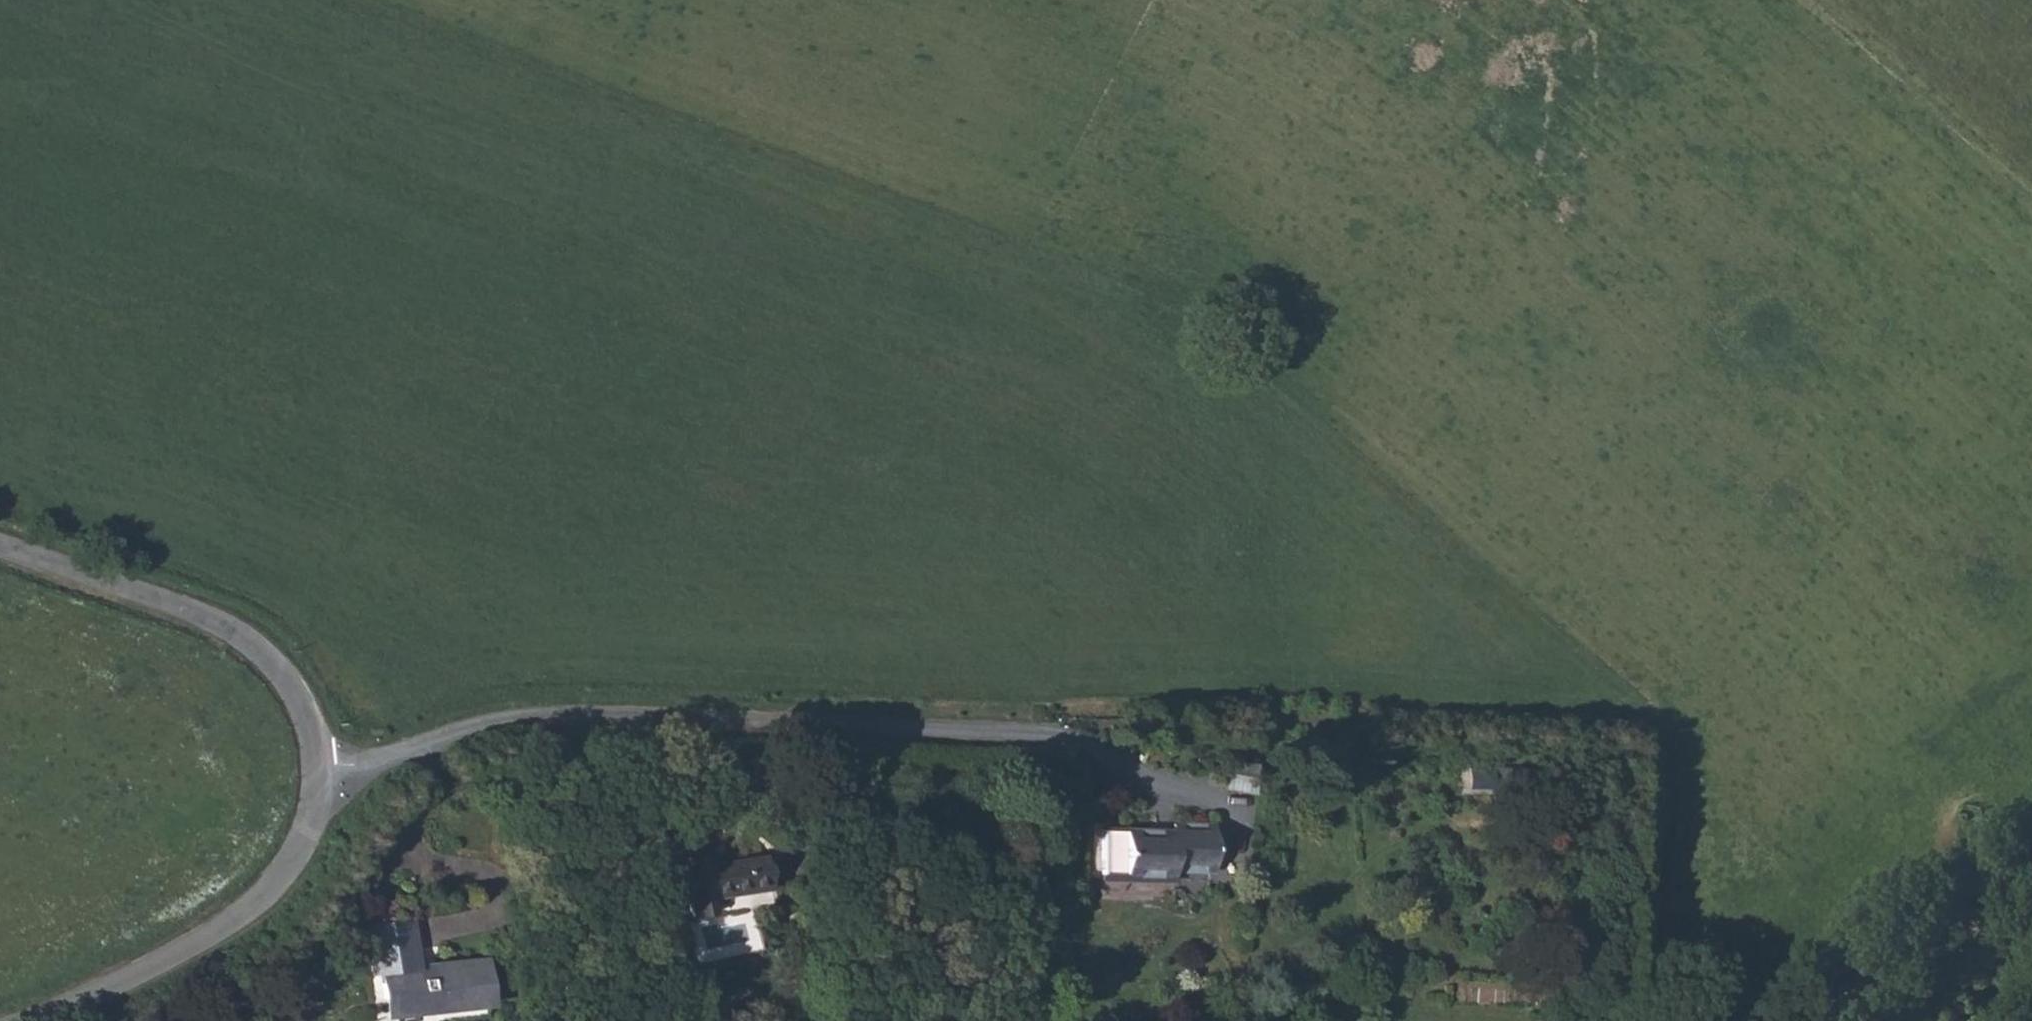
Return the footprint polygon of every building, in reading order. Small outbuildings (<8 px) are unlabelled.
[(1171,825),(1103,822),(1101,867),(1170,870),(1171,862),(1211,863),(1213,818),(1172,816),(1171,825)] [(709,856),(677,863),(685,897),(688,897),(692,914),(712,910),(708,893),(743,887),(744,896),(771,890),(763,858),(710,868),(709,856)] [(416,1000),(419,1016),(498,1005),(492,961),(424,970),(418,928),(373,934),(379,978),(399,976),(402,1002),(416,1000)]
